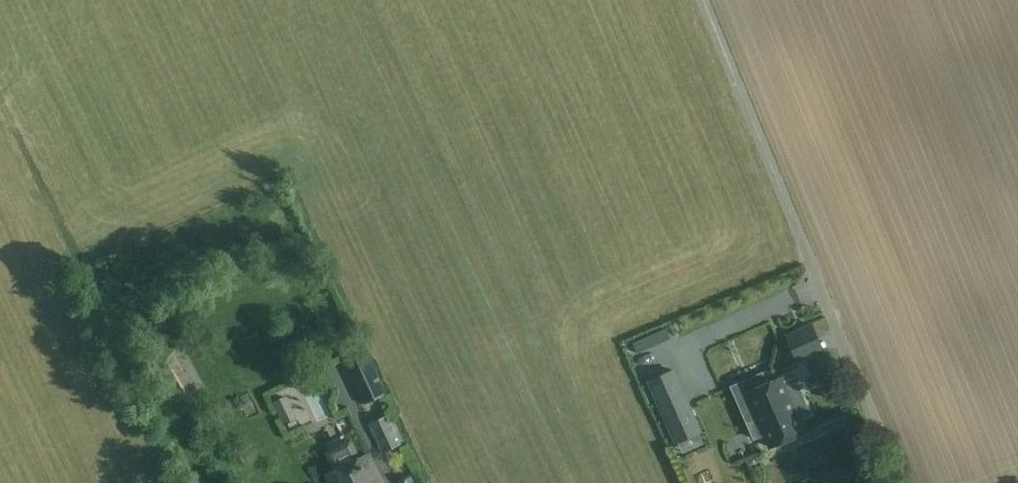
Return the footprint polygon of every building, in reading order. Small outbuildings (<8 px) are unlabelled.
[(811,322),(785,334),(794,352),(819,340),(811,322)] [(638,351),(671,337),(667,327),(633,341),(638,351)] [(387,391),(369,353),(346,364),(364,402),(387,391)] [(700,432),(673,370),(650,380),(677,442),(700,432)] [(763,373),(732,387),(747,421),(757,417),(770,446),(806,430),(801,418),(811,414),(794,377),(784,381),(782,375),(767,382),(763,373)] [(289,403),(285,395),(272,402),(276,410),(289,403)] [(368,421),(382,450),(404,440),(391,411),(368,421)] [(369,453),(327,474),(331,482),(384,482),(369,453)] [(400,482),(418,482),(414,474),(399,481),(400,482)]
